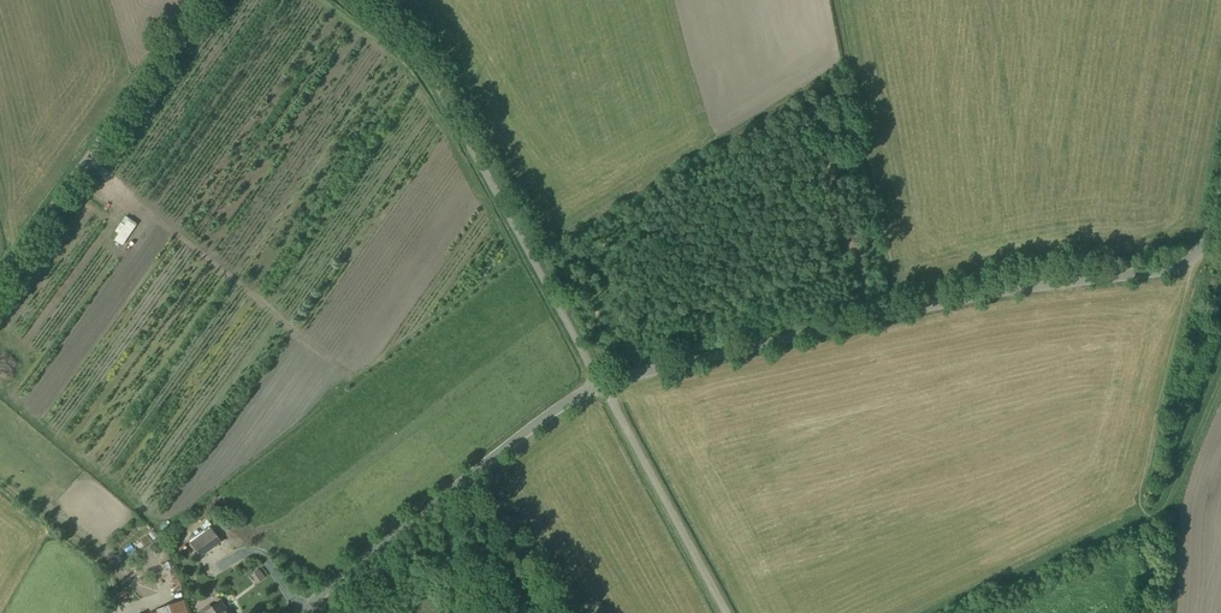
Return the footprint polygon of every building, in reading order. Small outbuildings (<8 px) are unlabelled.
[(200,558),(222,542),(211,528),(190,543),(200,558)] [(171,561),(160,565),(163,571),(173,567),(171,561)] [(258,584),(266,578),(260,569),(251,575),(258,584)] [(183,600),(157,610),(157,611),(152,612),(188,612),(183,600)] [(220,601),(209,609),(208,607),(199,612),(230,612),(220,601)]
